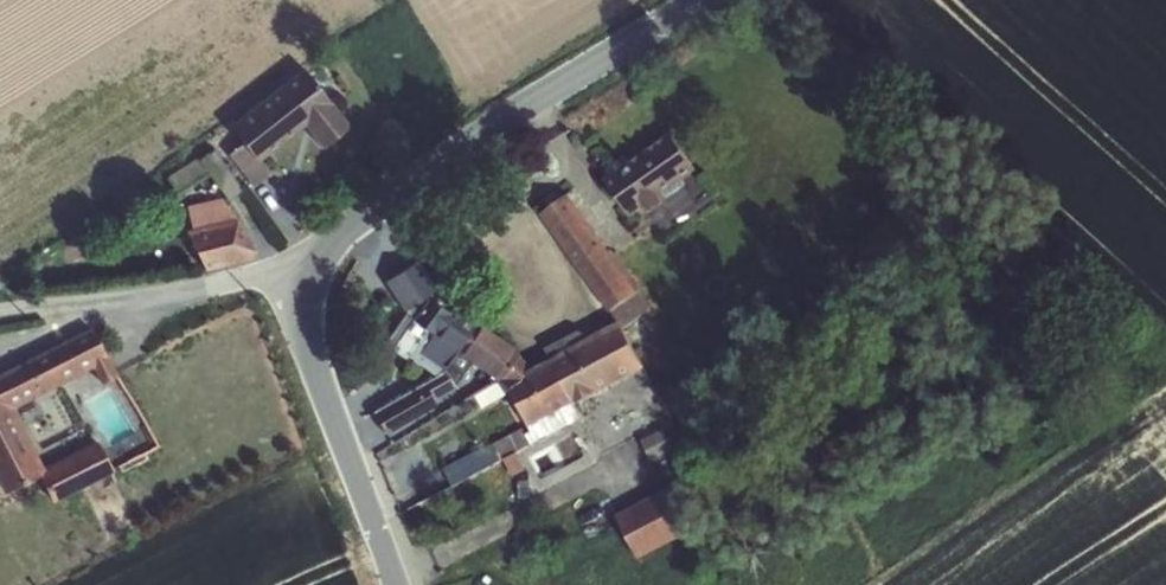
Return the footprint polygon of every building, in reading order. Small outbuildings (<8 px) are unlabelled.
[(275,170),(264,157),(306,124),(324,148),(354,125),(306,62),(217,130),(258,183),(275,170)] [(636,220),(703,167),(671,128),(605,182),(636,220)] [(234,190),(186,205),(206,270),(254,256),(234,190)] [(573,190),(541,212),(610,310),(641,288),(573,190)] [(425,373),(477,337),(421,256),(387,280),(413,317),(395,329),(425,373)] [(625,326),(654,311),(644,292),(615,307),(625,326)] [(524,350),(483,323),(462,353),(510,385),(528,426),(503,436),(524,483),(535,466),(529,452),(539,438),(574,423),(594,394),(623,381),(642,353),(636,338),(619,326),(529,364),(524,350)] [(46,463),(19,402),(111,362),(96,329),(0,371),(0,485),(3,492),(44,475),(55,500),(116,473),(101,439),(46,463)] [(386,429),(461,395),(452,374),(376,408),(386,429)] [(455,483),(500,462),(492,444),(447,464),(455,483)] [(638,556),(691,534),(671,488),(618,510),(638,556)]
